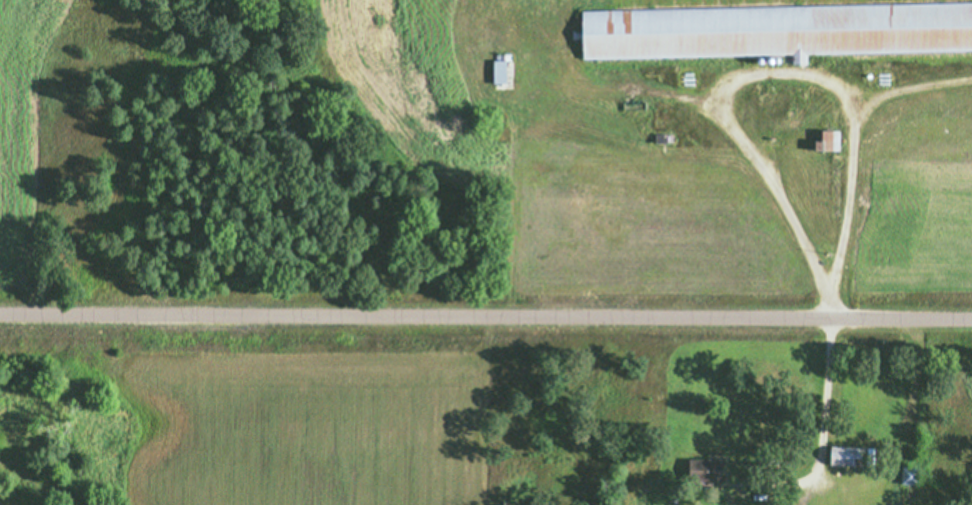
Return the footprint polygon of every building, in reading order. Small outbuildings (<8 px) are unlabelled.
[(579,8),(579,57),(971,51),(971,3),(579,8)] [(492,59),(492,83),(509,83),(509,59),(492,59)] [(837,130),(818,130),(818,150),(837,150),(837,130)] [(872,446),(825,446),(825,466),(872,466),(872,446)] [(720,458),(685,458),(685,484),(720,484),(720,458)]
